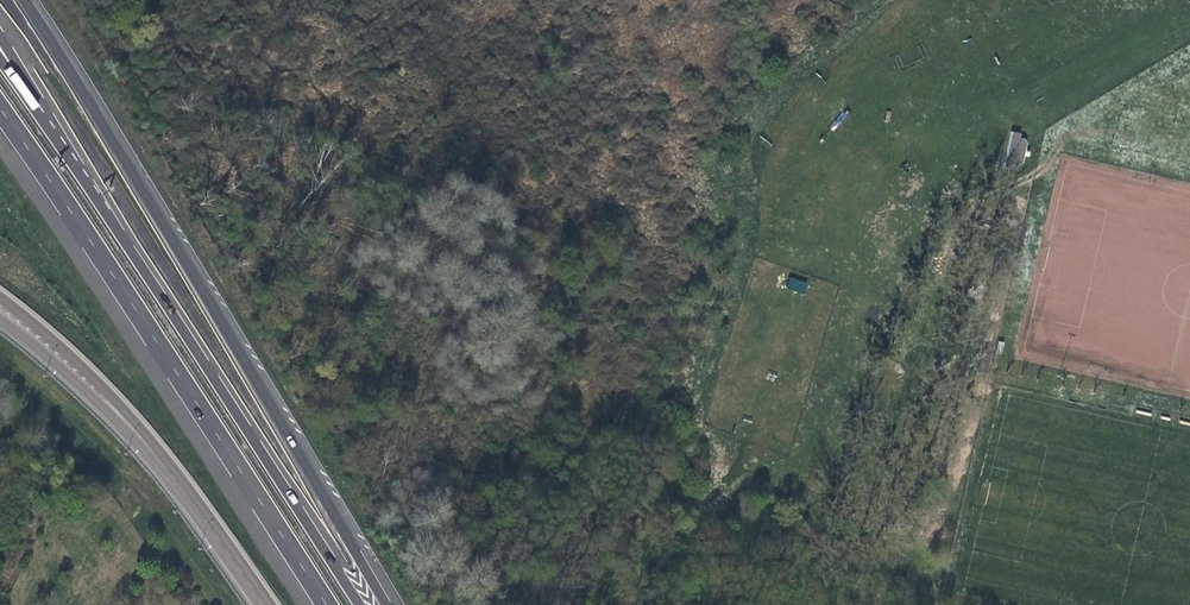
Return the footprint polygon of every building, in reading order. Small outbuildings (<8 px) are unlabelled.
[(1006,164),(1024,166),(1027,135),(1010,133),(1006,164)] [(803,294),(807,283),(789,277),(786,288),(803,294)]
